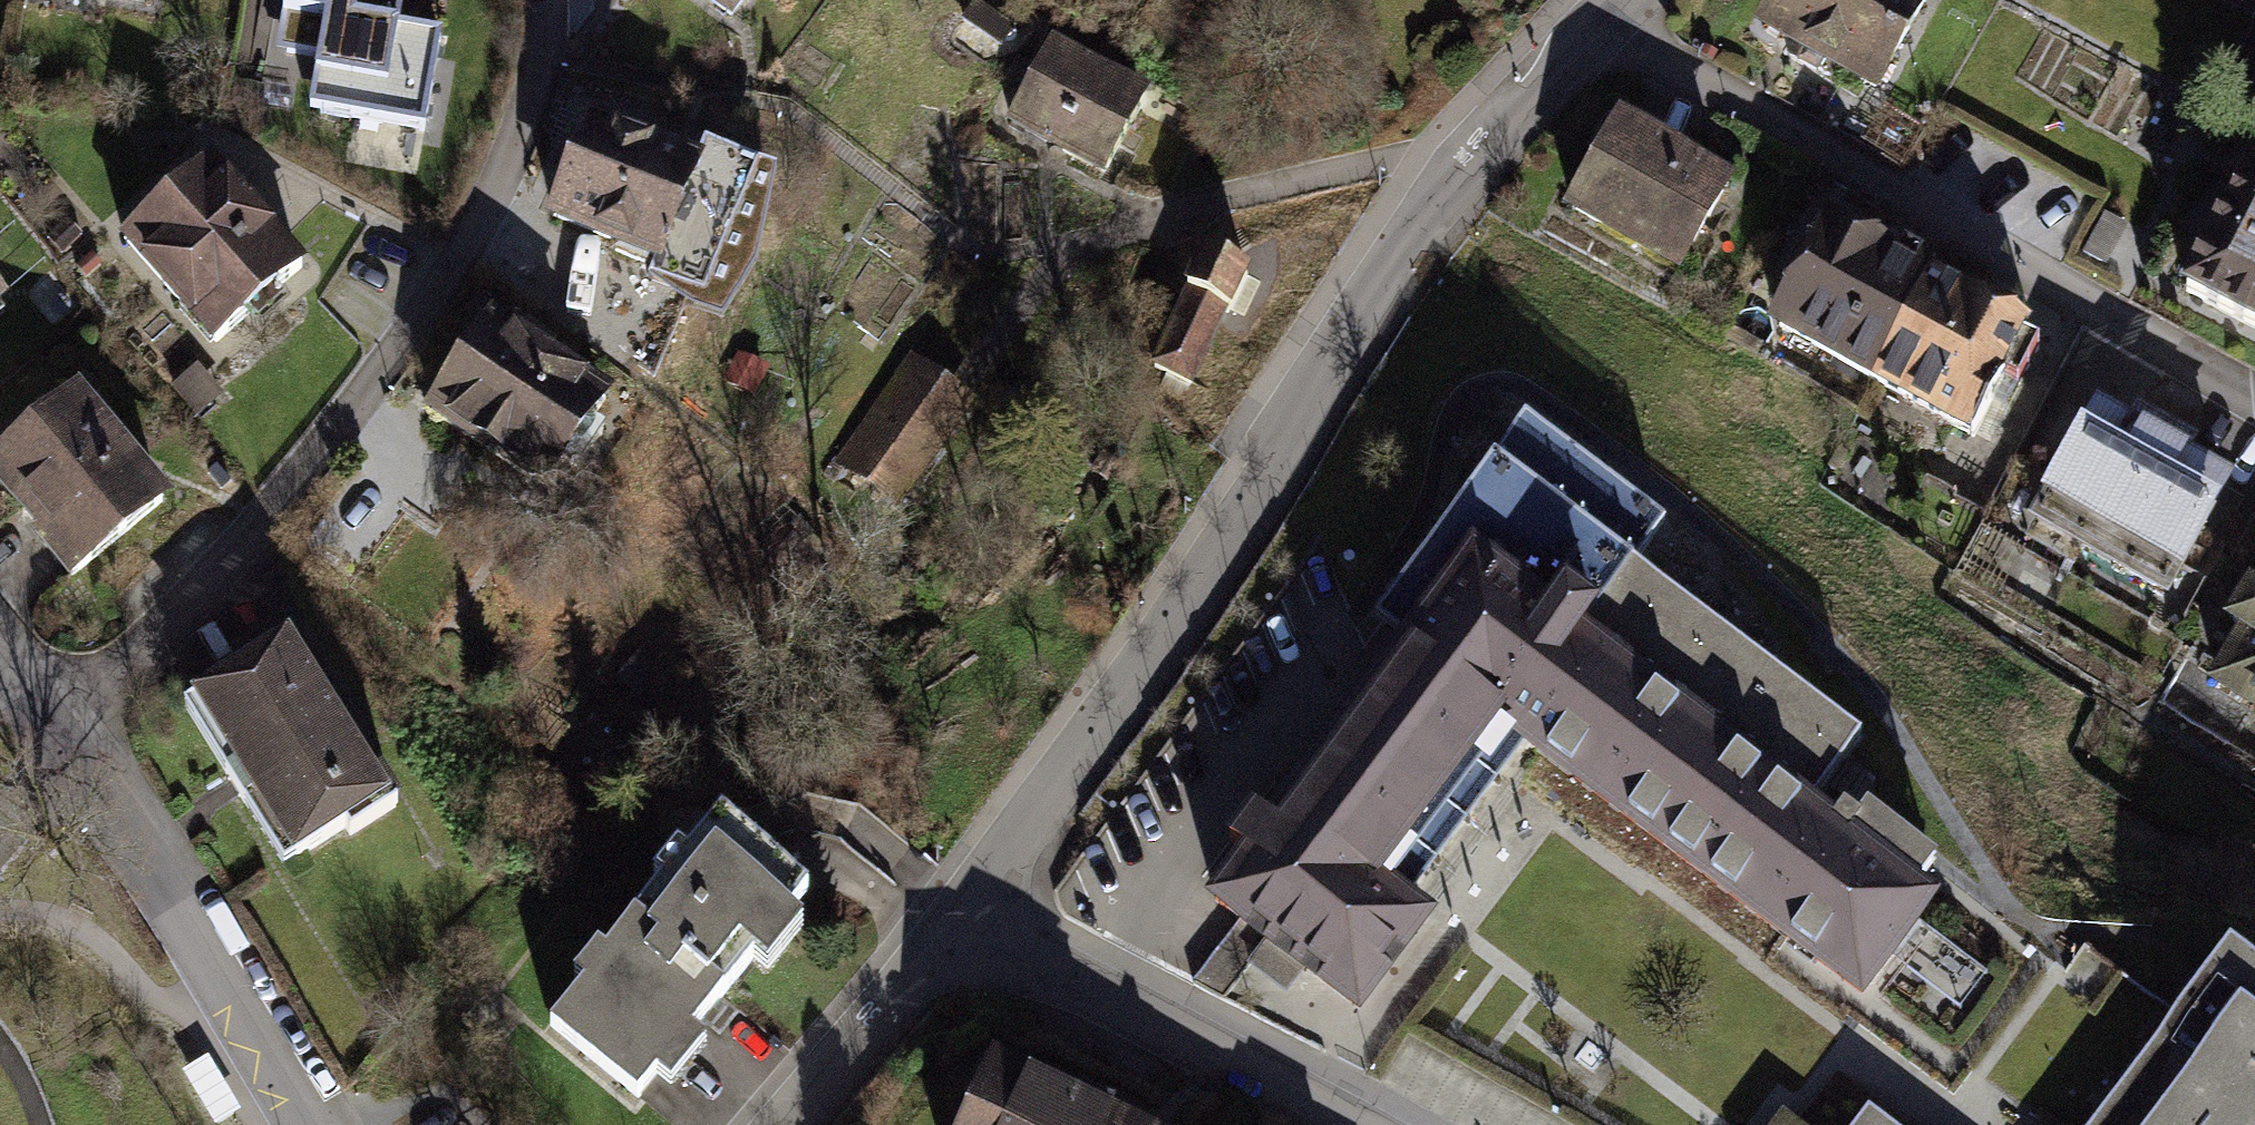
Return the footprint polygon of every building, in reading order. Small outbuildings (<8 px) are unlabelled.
[(150,10),(152,0),(95,0),(150,10)] [(288,53),(321,59),(310,120),(428,141),(443,55),(400,48),(409,0),(297,0),(288,53)] [(731,24),(749,0),(699,0),(731,24)] [(976,0),(975,0),(959,22),(1001,51),(1017,29),(976,0)] [(1923,0),(1773,0),(1757,28),(1885,102),(1939,9),(1923,0)] [(1153,99),(1055,44),(1005,132),(1103,187),(1153,99)] [(703,149),(695,167),(584,121),(542,229),(650,274),(646,284),(686,315),(720,332),(755,276),(774,178),(703,149)] [(1742,204),(1621,131),(1566,219),(1687,293),(1742,204)] [(2176,157),(2118,269),(2254,339),(2254,197),(2176,157)] [(225,171),(124,244),(216,368),(316,295),(225,171)] [(2031,344),(1821,235),(1764,343),(1974,452),(2031,344)] [(1251,282),(1207,260),(1149,373),(1193,395),(1251,282)] [(0,297),(0,348),(24,331),(0,297)] [(612,405),(486,321),(418,423),(544,507),(612,405)] [(771,372),(738,356),(723,386),(755,402),(771,372)] [(910,357),(831,466),(899,514),(977,405),(910,357)] [(80,397),(0,474),(0,504),(87,594),(182,503),(80,397)] [(2238,499),(2100,420),(2035,532),(2173,611),(2238,499)] [(1674,533),(1538,429),(1386,626),(1414,647),(1266,838),(1250,826),(1229,854),(1243,865),(1208,912),(1361,1028),(1442,923),(1412,901),(1524,755),(1867,1016),(1948,909),(1929,895),(1946,872),(1869,813),(1853,833),(1823,810),(1873,745),(1645,571),(1674,533)] [(2206,696),(2254,727),(2254,621),(2206,696)] [(287,880),(398,807),(286,638),(175,711),(287,880)] [(718,831),(547,1046),(647,1124),(651,1124),(821,912),(718,831)] [(2230,955),(2102,1124),(2254,1124),(2254,974),(2230,955)] [(990,1048),(952,1124),(1147,1124),(990,1048)] [(1783,1116),(1776,1124),(1795,1124),(1783,1116)] [(1873,1117),(1867,1124),(1884,1124),(1873,1117)]
